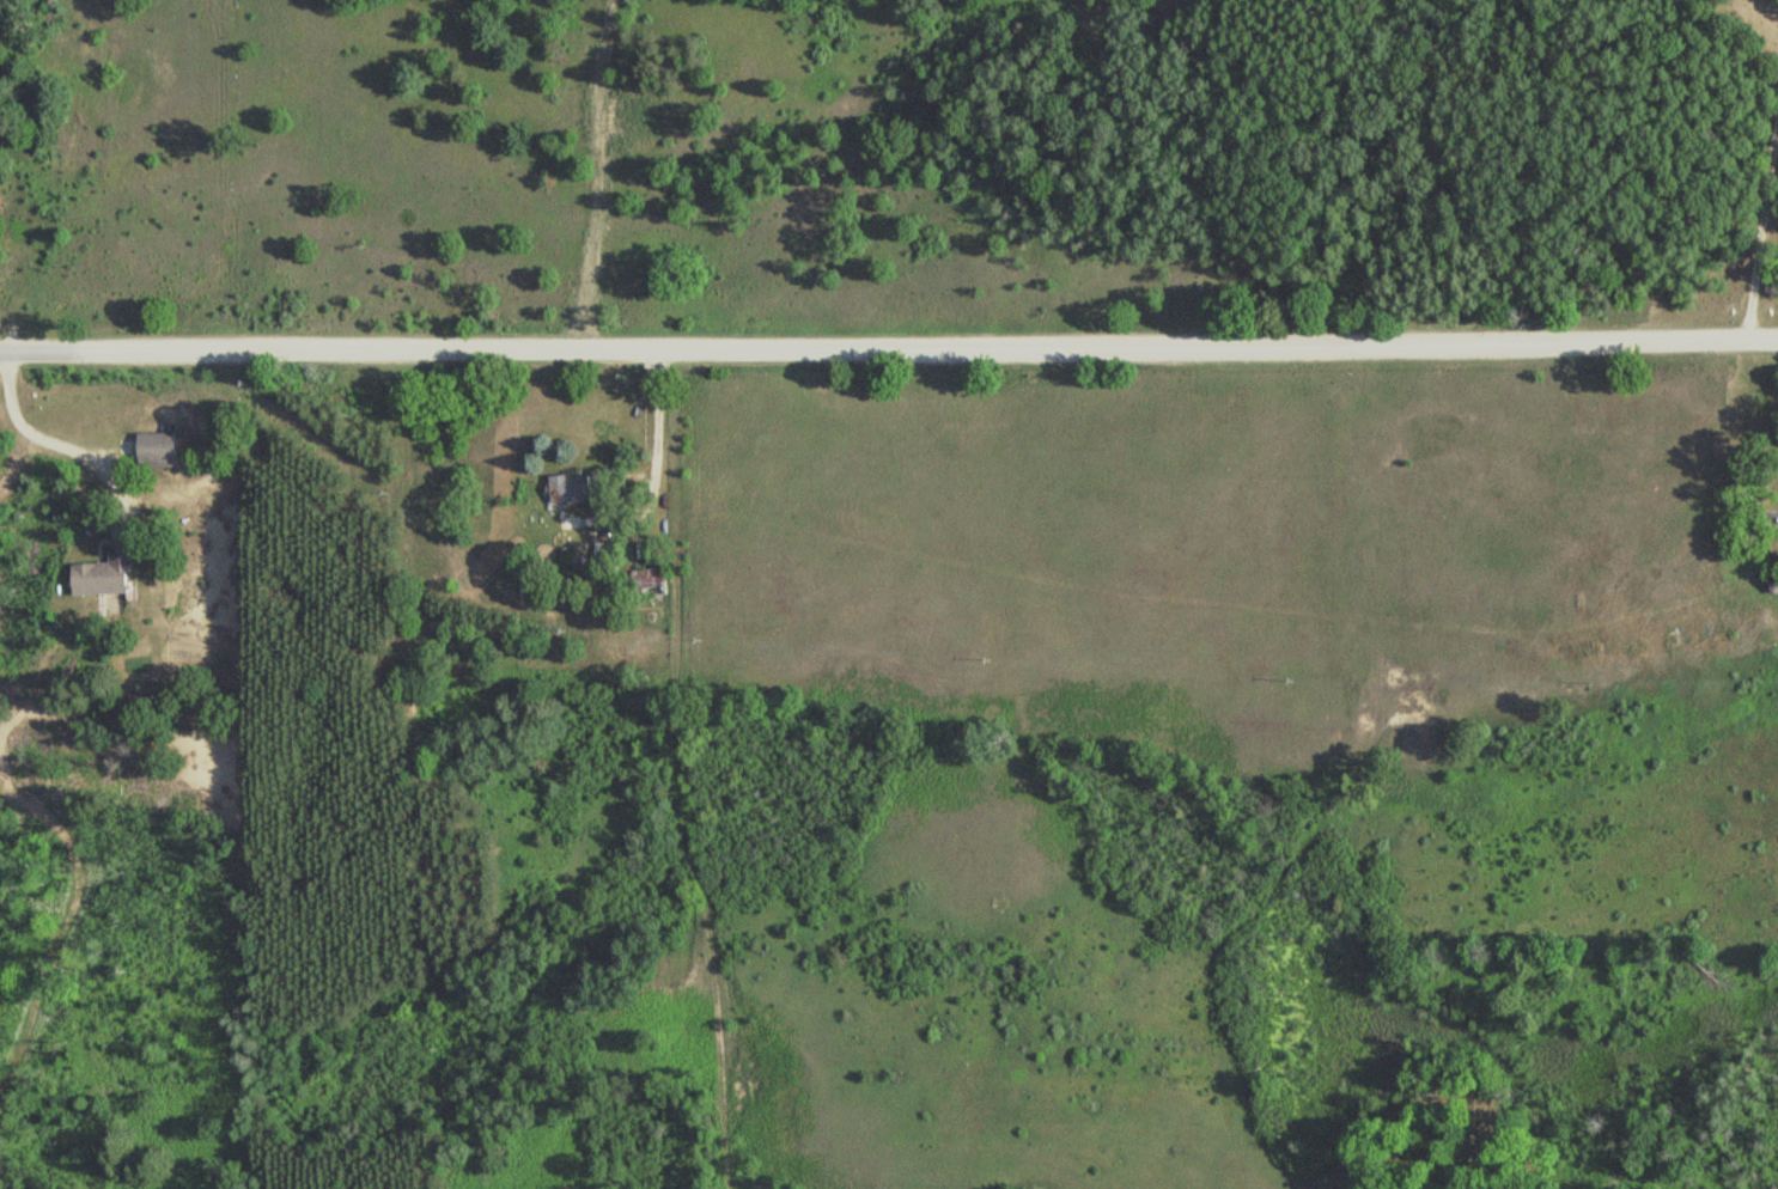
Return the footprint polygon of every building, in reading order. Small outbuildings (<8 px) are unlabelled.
[(143,432),(143,466),(181,466),(181,432),(143,432)] [(552,475),(554,502),(595,499),(593,473),(552,475)] [(113,562),(74,563),(74,595),(138,594),(137,541),(113,541),(113,562)] [(672,590),(672,568),(648,568),(648,590),(672,590)]
